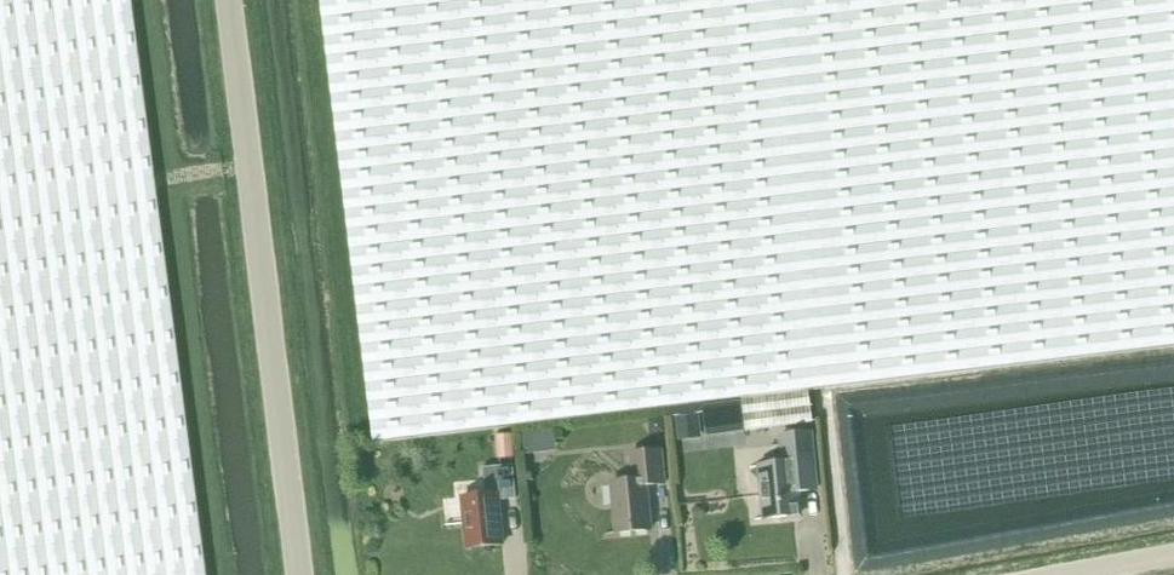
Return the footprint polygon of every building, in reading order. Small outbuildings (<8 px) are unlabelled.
[(131,0),(0,0),(0,574),(206,574),(131,0)] [(374,444),(743,401),(747,432),(813,424),(809,393),(1173,348),(1173,0),(320,0),(374,444)] [(701,439),(699,416),(676,419),(679,442),(701,439)] [(664,419),(649,420),(650,435),(665,434),(664,419)] [(756,521),(801,516),(798,495),(819,493),(813,433),(781,437),(784,464),(751,468),(751,469),(761,468),(766,519),(756,520),(756,521)] [(497,435),(499,460),(515,459),(513,434),(497,435)] [(559,436),(533,437),(533,451),(559,451),(559,436)] [(635,481),(613,483),(618,534),(652,531),(647,487),(665,485),(662,451),(632,454),(635,481)] [(484,469),(487,496),(463,498),(468,549),(503,545),(499,501),(517,499),(513,466),(484,469)]
